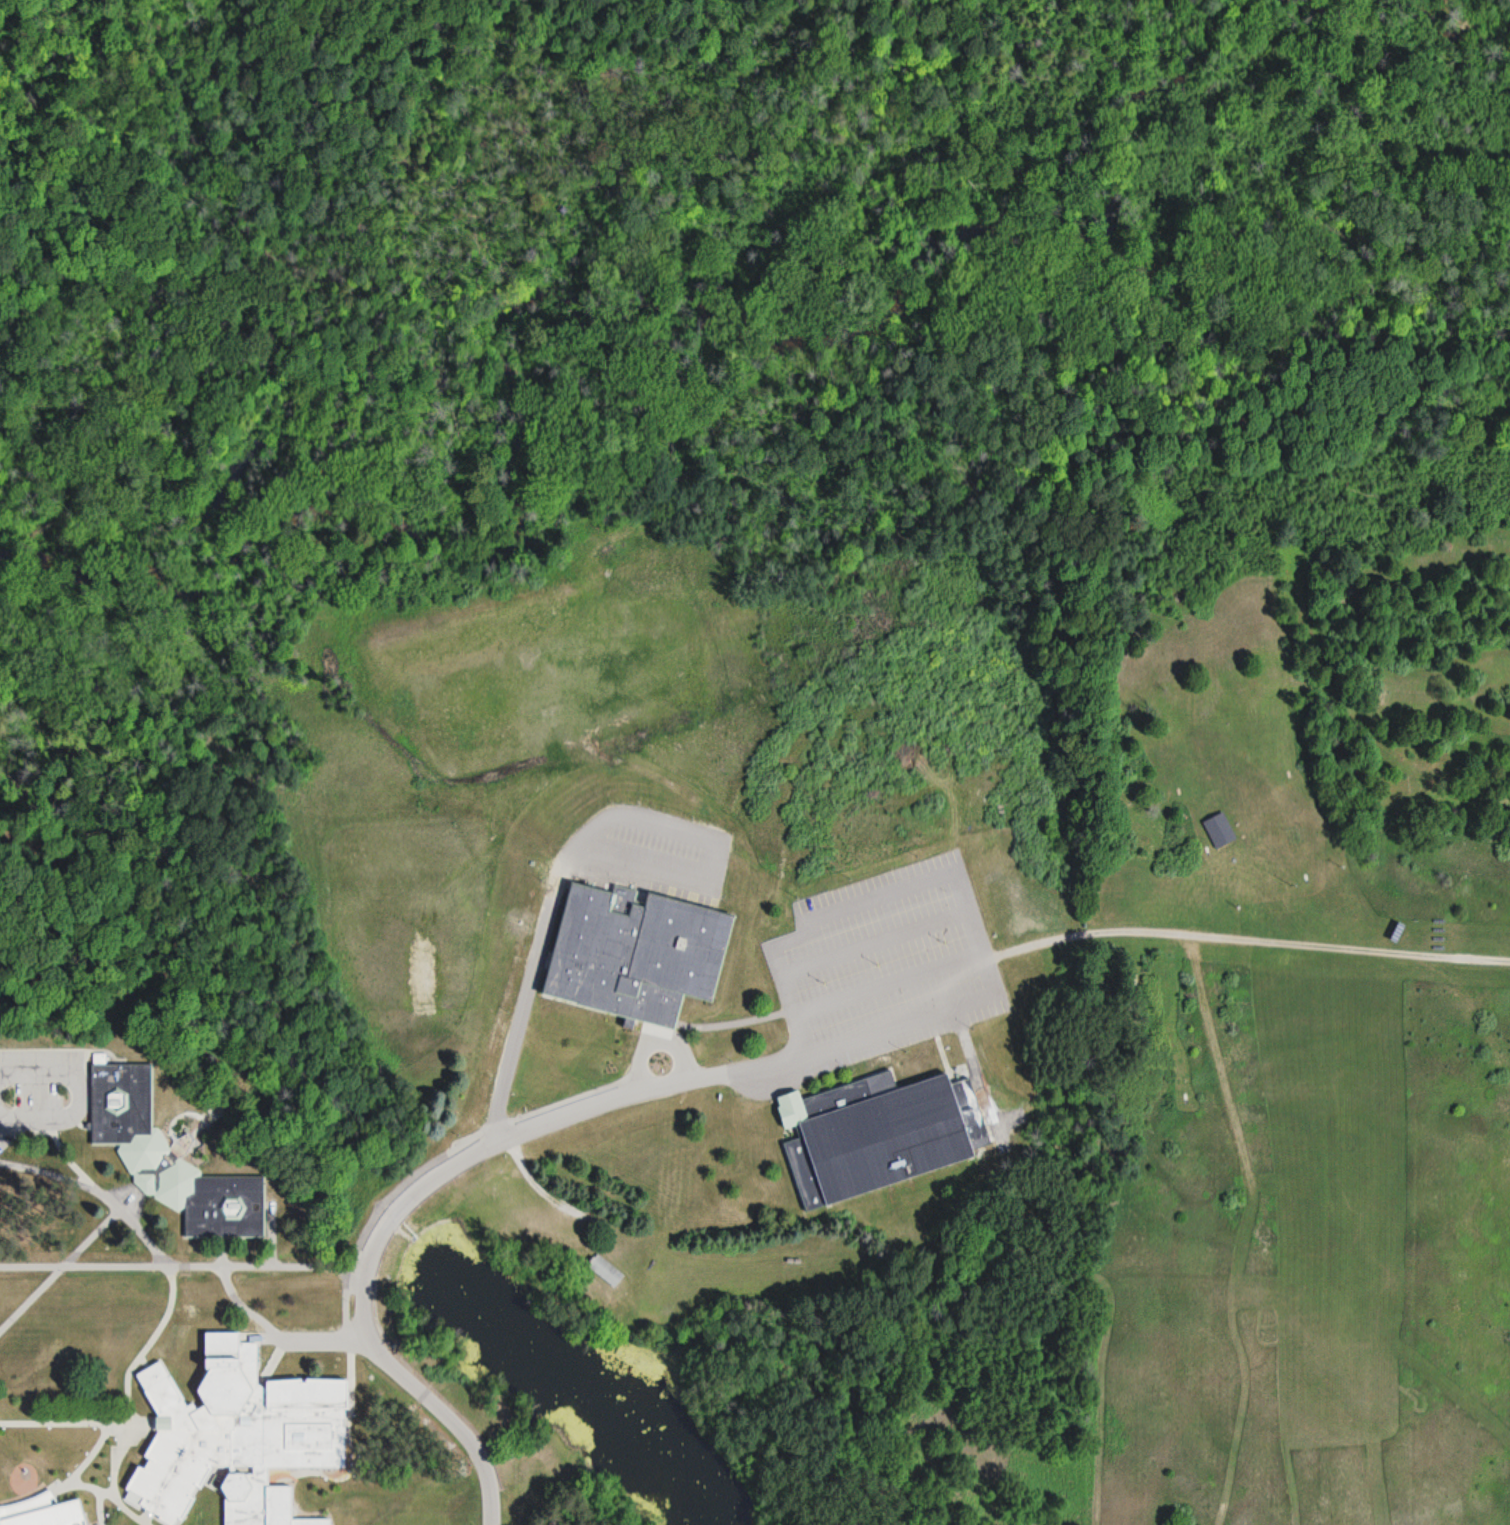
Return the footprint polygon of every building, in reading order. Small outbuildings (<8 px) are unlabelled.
[(1202,822),(1214,850),(1235,841),(1223,813),(1202,822)] [(710,1002),(728,915),(568,882),(544,1000),(675,1027),(681,996),(710,1002)] [(263,1239),(263,1178),(201,1178),(195,1166),(176,1166),(158,1129),(150,1128),(150,1065),(90,1064),(89,1064),(89,1146),(116,1146),(116,1148),(140,1197),(153,1197),(159,1209),(183,1210),(183,1239),(263,1239)] [(801,1212),(975,1161),(969,1143),(986,1138),(969,1080),(950,1085),(947,1075),(871,1097),(866,1080),(800,1099),(798,1092),(775,1099),(784,1131),(794,1127),(798,1139),(781,1144),(801,1212)] [(595,1254),(624,1276),(613,1290),(584,1267),(595,1254)] [(134,1376),(159,1423),(120,1497),(169,1524),(173,1524),(208,1465),(250,1467),(251,1476),(226,1477),(221,1491),(222,1524),(265,1524),(265,1488),(265,1471),(343,1471),(344,1383),(255,1381),(256,1335),(202,1335),(201,1375),(196,1391),(203,1406),(188,1413),(156,1361),(134,1376)] [(330,1521),(292,1521),(290,1488),(265,1488),(265,1524),(330,1524),(330,1521)] [(76,1503),(1,1522),(0,1520),(0,1524),(84,1524),(76,1503)]
